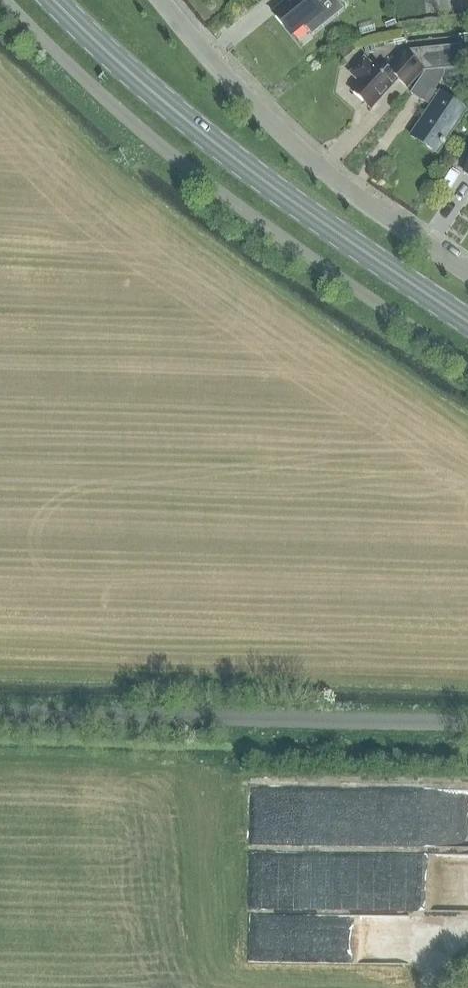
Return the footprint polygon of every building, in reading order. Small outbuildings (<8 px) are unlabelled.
[(337,0),(289,0),(273,14),(290,35),(303,25),(305,27),(311,35),(344,8),(337,0)] [(394,16),(384,20),(387,27),(396,23),(394,16)] [(407,88),(423,71),(463,67),(461,45),(405,51),(383,75),(362,57),(347,73),(358,84),(351,91),(370,108),(397,78),(407,88)] [(434,90),(444,75),(443,69),(425,71),(410,93),(421,101),(422,100),(431,106),(411,136),(437,153),(466,110),(440,92),(439,93),(434,90)]
